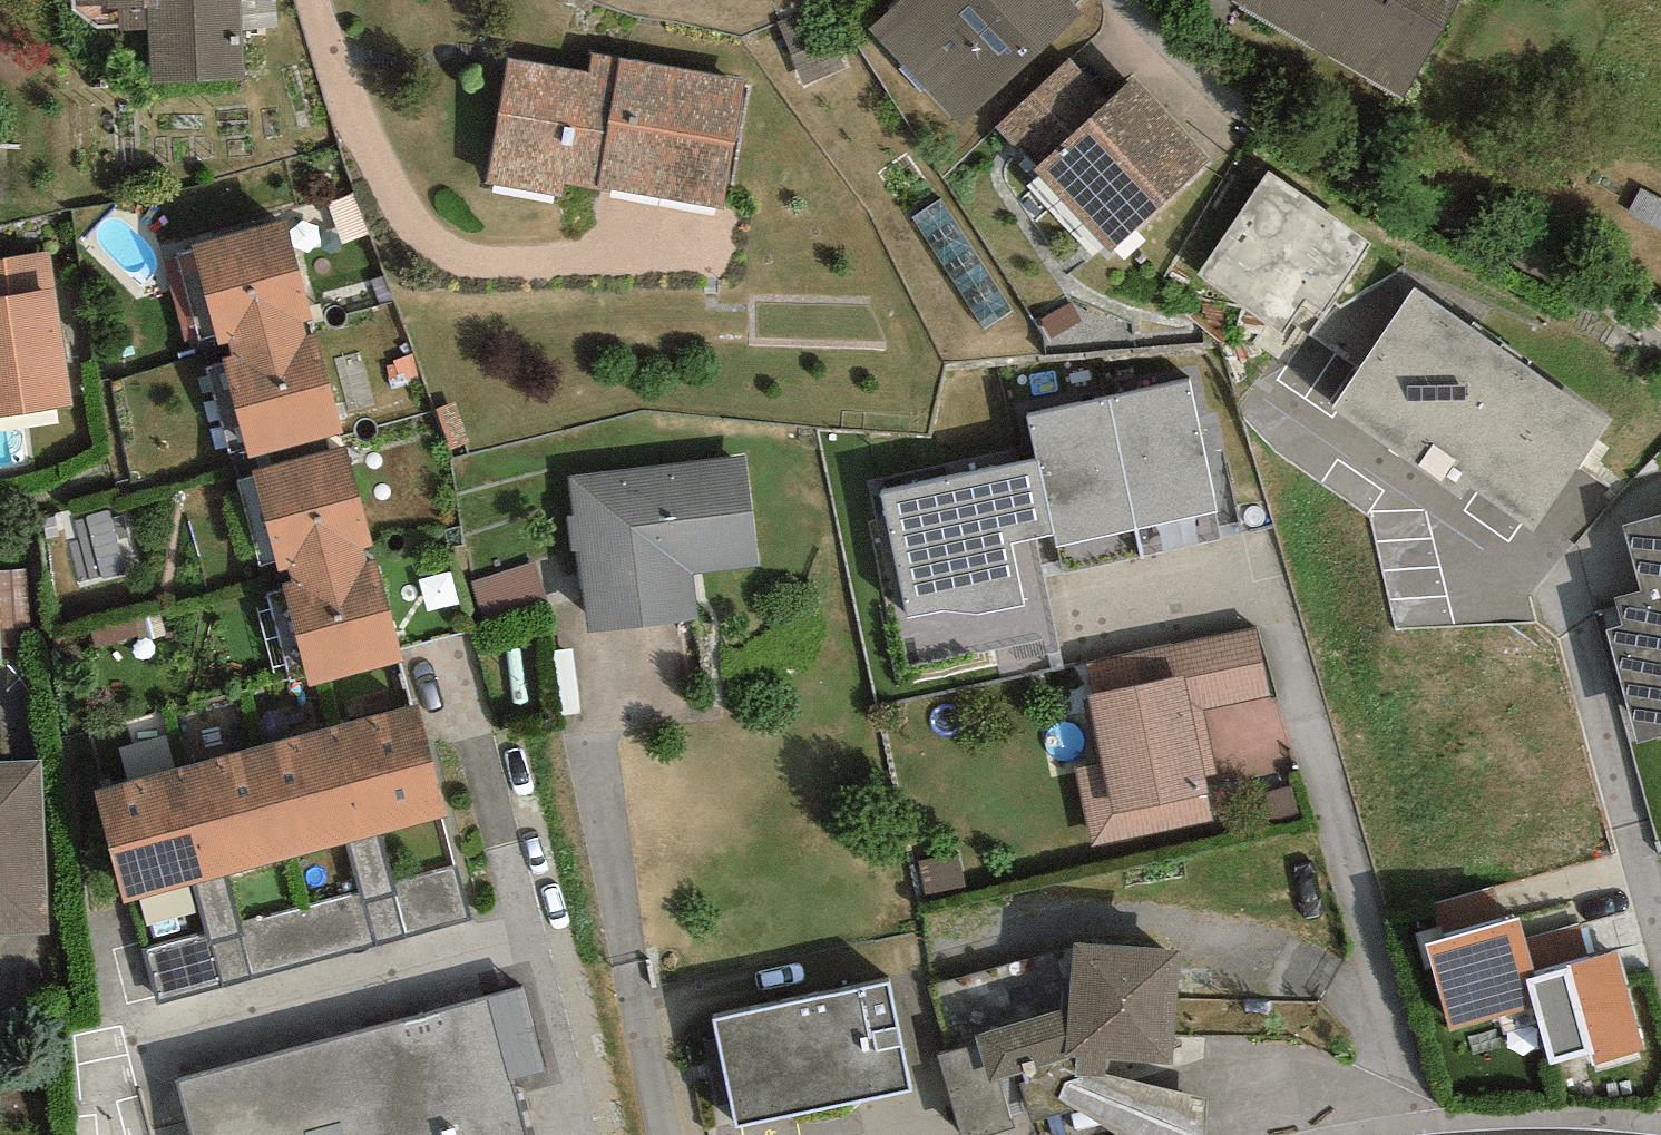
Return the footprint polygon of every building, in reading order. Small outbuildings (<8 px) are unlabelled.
[(76,5),(107,3),(107,9),(120,8),(121,30),(149,29),(151,83),(243,79),(240,0),(76,0),(76,5)] [(1070,0),(900,0),(870,28),(960,125),(1082,13),(1070,0)] [(1402,99),(1459,0),(1232,0),(1402,99)] [(817,4),(775,23),(803,85),(845,66),(817,4)] [(746,77),(594,51),(590,72),(508,58),(487,184),(564,197),(566,185),(598,191),(598,186),(723,207),(746,77)] [(1032,166),(1106,100),(1070,60),(995,126),(1032,166)] [(1210,161),(1132,76),(1106,100),(1032,166),(1109,253),(1210,161)] [(1374,244),(1268,171),(1196,274),(1283,335),(1303,307),(1321,320),(1374,244)] [(278,240),(194,264),(313,693),(397,670),(278,240)] [(0,259),(0,417),(73,406),(50,251),(0,259)] [(1610,420),(1415,287),(1331,409),(1462,499),(1471,487),(1534,530),(1610,420)] [(1108,399),(1136,530),(1217,514),(1189,382),(1108,399)] [(1054,533),(1057,548),(1136,530),(1108,399),(1028,416),(1037,460),(1054,533)] [(977,616),(1023,606),(1013,543),(1054,533),(1037,460),(880,496),(906,618),(944,609),(977,616)] [(738,471),(563,485),(575,634),(690,625),(686,578),(746,573),(738,471)] [(127,570),(129,508),(84,507),(82,569),(127,570)] [(1619,533),(1637,597),(1617,603),(1626,635),(1609,640),(1640,748),(1660,741),(1660,521),(1619,533)] [(1138,686),(1078,695),(1089,764),(1069,767),(1082,845),(1208,825),(1190,714),(1270,701),(1259,629),(1132,650),(1138,686)] [(417,703),(95,790),(125,902),(447,815),(417,703)] [(0,763),(0,935),(50,933),(43,761),(0,763)] [(462,869),(151,932),(161,979),(471,916),(462,869)] [(1536,977),(1534,973),(1518,916),(1424,944),(1450,1032),(1534,1007),(1526,980),(1536,977)] [(1053,938),(1047,1004),(954,1029),(958,1046),(931,1053),(953,1134),(1004,1134),(1103,1109),(1091,1063),(1152,1069),(1163,948),(1053,938)] [(1534,1007),(1550,1066),(1591,1056),(1596,1066),(1645,1052),(1617,949),(1534,973),(1536,977),(1526,980),(1534,1007)] [(887,984),(713,1020),(734,1124),(908,1088),(887,984)] [(179,1079),(194,1134),(520,1134),(484,999),(179,1079)]
